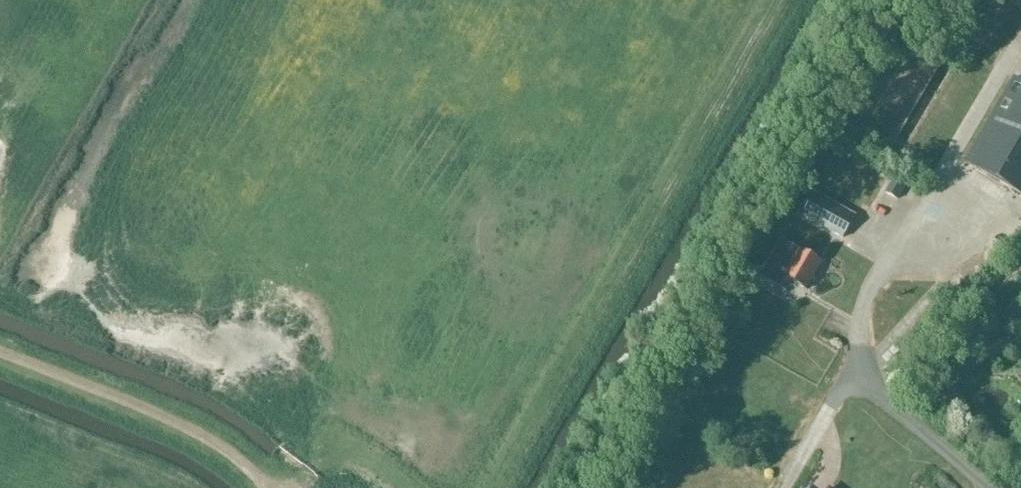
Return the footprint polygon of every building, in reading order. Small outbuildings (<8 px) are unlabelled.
[(1014,77),(963,163),(1020,196),(1020,81),(1014,77)] [(898,199),(904,188),(893,182),(887,193),(898,199)] [(856,218),(813,193),(800,214),(843,239),(856,218)] [(823,264),(799,250),(780,239),(759,276),(780,288),(785,279),(807,291),(823,264)] [(735,289),(729,300),(741,307),(748,295),(735,289)] [(728,323),(725,329),(736,336),(740,330),(728,323)]
